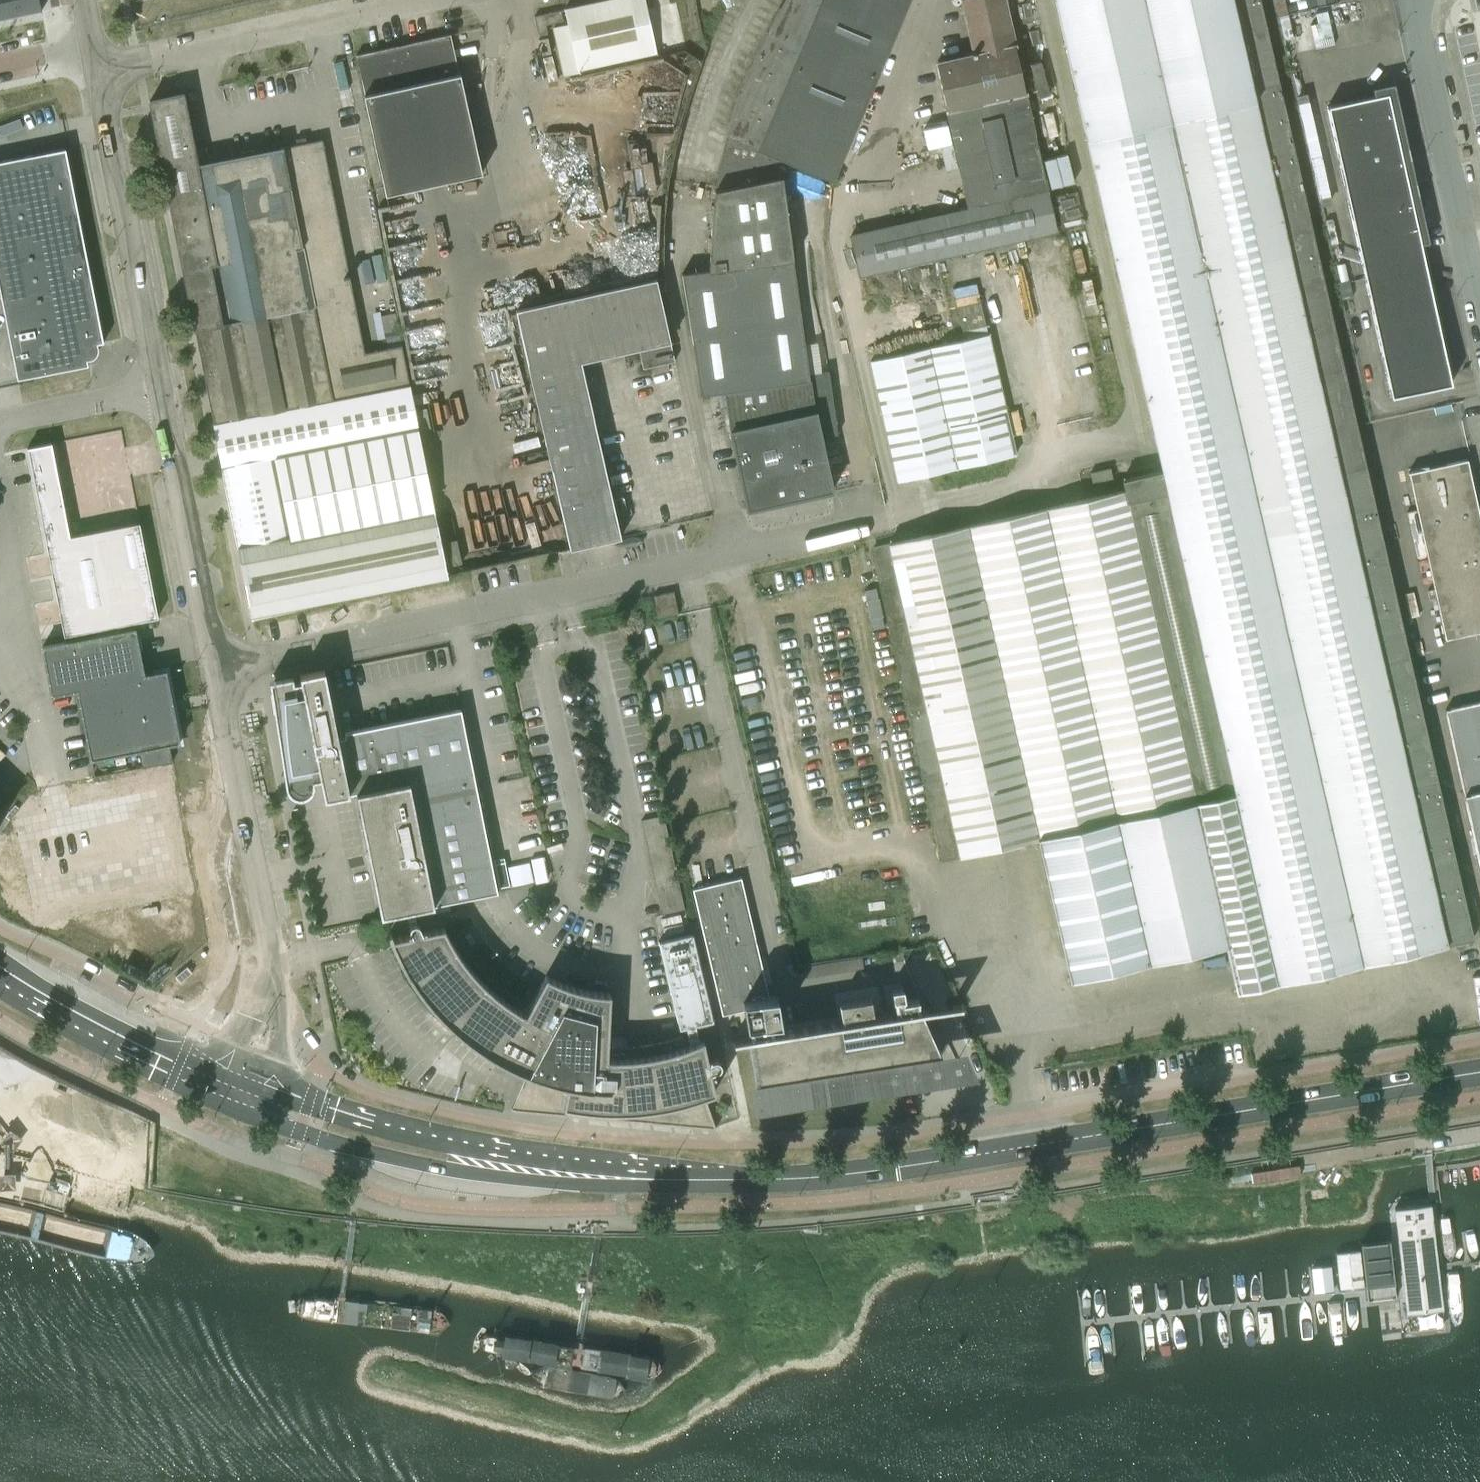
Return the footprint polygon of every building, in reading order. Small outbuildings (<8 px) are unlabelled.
[(20,15),(16,0),(0,0),(0,19),(20,15)] [(20,15),(42,10),(40,0),(16,0),(20,15)] [(563,9),(567,24),(553,27),(563,74),(577,71),(576,68),(656,51),(645,0),(603,0),(563,9)] [(782,2),(774,16),(765,33),(755,54),(747,73),(739,94),(732,112),(726,135),(715,187),(787,171),(784,161),(785,159),(832,179),(908,0),(783,0),(782,2)] [(974,51),(970,52),(971,53),(935,60),(946,110),(969,208),(850,235),(859,275),(1056,231),(1020,70),(1004,0),(962,0),(974,51)] [(1161,470),(1188,598),(1276,982),(1361,963),(1446,943),(1472,937),(1445,819),(1362,453),(1328,304),(1260,0),(1056,0),(1161,470)] [(559,10),(533,16),(537,35),(546,33),(544,24),(562,20),(559,10)] [(450,34),(396,46),(356,56),(365,95),(364,95),(387,194),(482,173),(460,73),(459,74),(450,34)] [(1420,243),(1428,241),(1393,83),(1371,87),(1373,95),(1326,106),(1390,397),(1451,383),(1420,243)] [(183,92),(150,100),(175,225),(195,330),(213,423),(409,383),(402,345),(365,352),(347,262),(322,138),(283,146),(197,163),(183,92)] [(1315,102),(1301,103),(1304,156),(1319,155),(1315,102)] [(104,342),(66,148),(0,161),(0,290),(17,379),(88,365),(87,359),(90,359),(91,359),(93,358),(94,357),(96,355),(97,354),(98,353),(98,351),(98,350),(98,349),(98,348),(98,345),(98,344),(97,343),(104,342)] [(1462,150),(1464,157),(1471,156),(1470,148),(1462,150)] [(730,430),(747,509),(833,490),(821,435),(837,433),(829,370),(808,373),(805,349),(823,346),(822,339),(804,341),(792,259),(793,259),(782,177),(715,190),(708,270),(682,273),(695,357),(701,394),(725,391),(731,430),(730,430)] [(580,361),(638,348),(670,341),(656,278),(515,309),(569,548),(620,537),(580,361)] [(898,481),(1015,454),(1011,434),(988,334),(870,360),(898,481)] [(670,341),(638,348),(643,367),(674,360),(670,341)] [(418,427),(409,383),(213,423),(238,547),(434,509),(418,427)] [(57,600),(61,621),(64,636),(158,617),(139,523),(71,536),(65,508),(71,507),(69,496),(63,498),(52,443),(27,448),(57,600)] [(1408,472),(1445,638),(1479,630),(1479,519),(1467,459),(1408,472)] [(1092,472),(1094,482),(1114,477),(1111,467),(1092,472)] [(1235,991),(1276,982),(1188,598),(1161,470),(1121,479),(1123,489),(1045,507),(968,525),(894,541),(873,545),(879,571),(876,572),(899,674),(941,860),(1037,839),(1069,980),(1225,944),(1235,991)] [(252,620),(253,620),(356,596),(355,594),(448,575),(434,509),(238,547),(252,620)] [(674,591),(653,595),(658,617),(678,613),(674,591)] [(138,750),(142,767),(172,761),(169,744),(179,742),(165,670),(144,674),(134,628),(42,646),(51,694),(77,689),(90,759),(138,750)] [(412,800),(476,788),(476,785),(475,782),(460,708),(344,732),(344,735),(337,737),(324,669),(323,670),(299,674),(300,680),(293,682),(292,676),(269,681),(285,787),(286,788),(288,791),(290,793),(292,795),(295,796),(298,797),(301,797),(304,796),(307,795),(309,793),(311,791),(312,788),(313,787),(313,785),(313,782),(313,781),(313,779),(320,778),(324,798),(356,792),(408,782),(412,800)] [(1445,709),(1479,872),(1479,701),(1445,709)] [(356,792),(381,915),(497,892),(476,788),(412,800),(408,782),(356,792)] [(663,814),(641,819),(651,867),(674,862),(663,814)] [(733,1041),(752,1037),(761,1097),(881,1078),(878,1064),(940,1054),(921,1011),(919,1011),(917,999),(918,999),(918,997),(903,1000),(902,996),(903,996),(902,985),(890,987),(892,998),(893,998),(895,1012),(873,1016),(870,997),(838,1002),(841,1021),(790,1029),(773,1032),(771,1022),(780,1021),(776,995),(769,996),(741,877),(692,888),(722,1014),(744,1009),(746,1026),(748,1026),(750,1036),(732,1038),(733,1041)] [(703,1038),(697,1040),(696,1034),(716,1029),(694,938),(662,945),(683,1035),(666,1040),(646,1044),(626,1046),(607,1047),(609,992),(604,992),(593,991),(583,989),(572,986),(562,982),(556,980),(551,977),(545,975),(525,1013),(513,1006),(505,1000),(493,991),(485,984),(474,973),(464,960),(457,950),(448,936),(444,926),(443,926),(422,931),(419,924),(418,923),(417,922),(416,921),(414,921),(413,921),(412,922),(411,922),(410,923),(409,924),(409,926),(409,928),(411,933),(393,937),(391,932),(388,933),(393,945),(400,960),(409,974),(418,988),(427,1001),(439,1013),(447,1022),(458,1031),(472,1042),(485,1052),(495,1057),(509,1065),(519,1069),(526,1072),(511,1109),(715,1128),(704,1095),(715,1091),(710,1070),(716,1067),(717,1067),(718,1067),(719,1066),(719,1065),(720,1064),(720,1063),(720,1061),(719,1060),(718,1059),(718,1058),(717,1058),(716,1057),(714,1057),(713,1057),(708,1059),(703,1038)] [(1256,1179),(1304,1171),(1302,1161),(1254,1169),(1256,1179)] [(1430,1206),(1395,1210),(1406,1314),(1442,1310),(1430,1206)] [(344,1321),(366,1325),(435,1338),(446,1338),(457,1330),(456,1326),(450,1320),(440,1316),(316,1292),(311,1293),(307,1296),(306,1299),(305,1304),(305,1308),(308,1312),(344,1321)] [(661,1370),(653,1356),(496,1335),(484,1336),(478,1337),(477,1343),(480,1351),(486,1356),(648,1379),(661,1370)] [(531,1370),(529,1374),(533,1378),(540,1384),(545,1386),(610,1398),(624,1391),(616,1379),(545,1366),(531,1370)]
